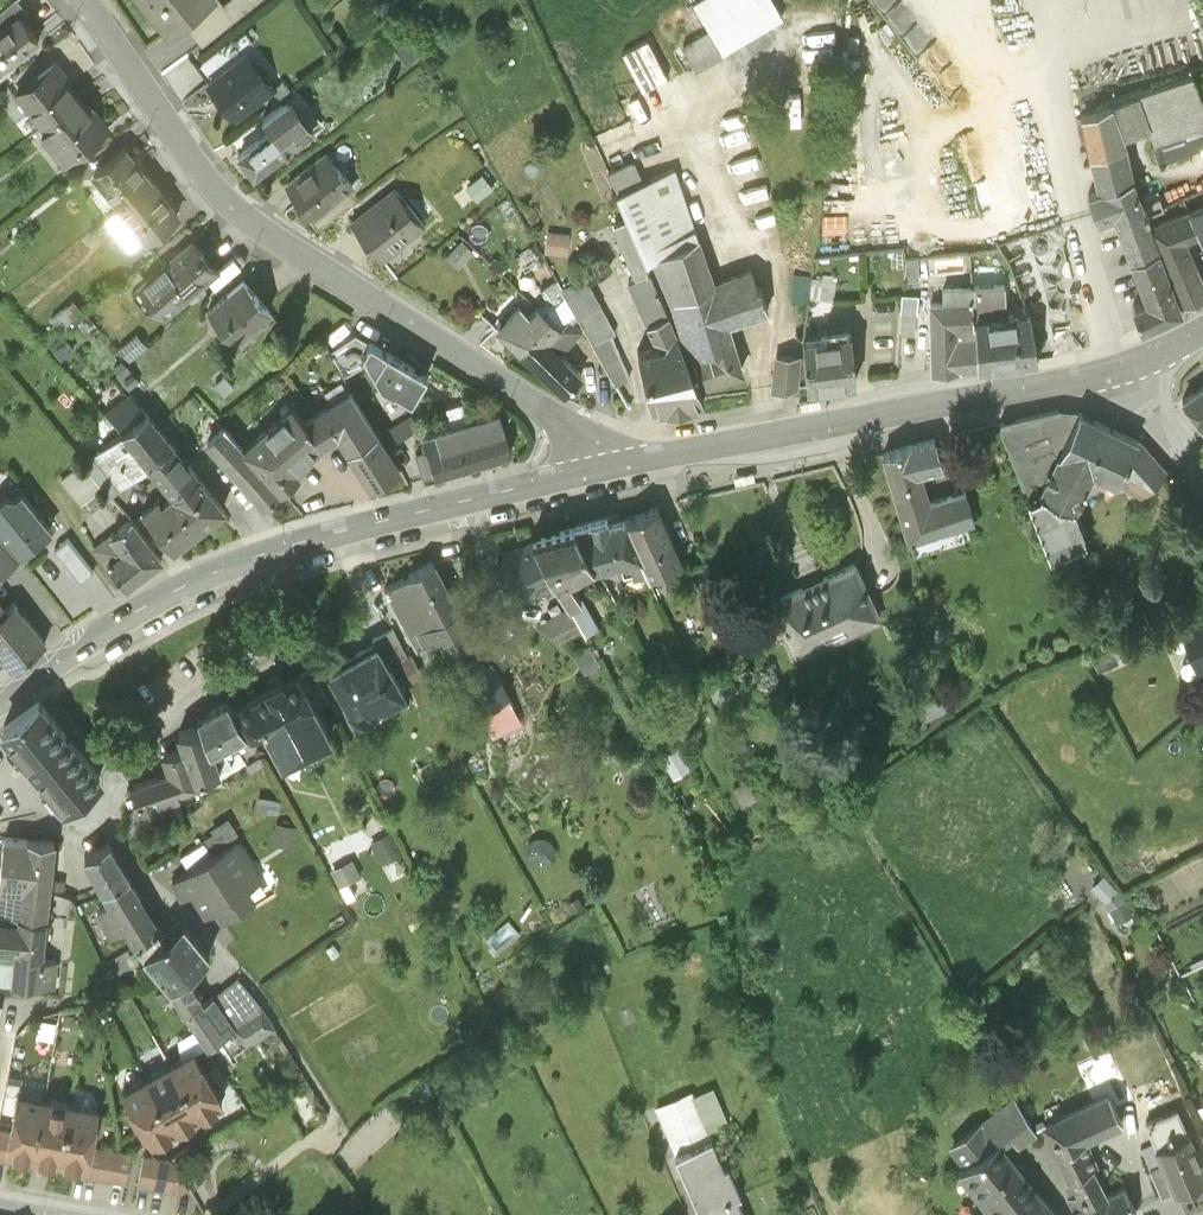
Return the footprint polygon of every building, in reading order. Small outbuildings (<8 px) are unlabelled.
[(169,33),(213,0),(144,0),(169,33)] [(215,0),(213,0),(184,23),(204,47),(262,0),(232,0),(221,8),(215,0)] [(771,0),(697,0),(696,0),(711,27),(723,49),(781,17),(771,0)] [(19,19),(20,20),(27,15),(17,4),(0,18),(0,34),(19,19)] [(20,20),(19,19),(0,34),(0,72),(38,42),(20,20)] [(723,49),(711,27),(683,42),(695,64),(723,49)] [(256,46),(245,33),(199,69),(209,82),(246,53),(256,46)] [(665,75),(645,38),(624,50),(644,86),(665,75)] [(273,87),(246,53),(209,82),(235,116),(271,88),(273,87)] [(20,93),(46,125),(80,98),(70,86),(73,84),(57,64),(20,93)] [(1193,74),(1139,95),(1151,128),(1156,140),(1202,122),(1202,101),(1193,74)] [(283,80),(273,87),(271,88),(283,103),(290,97),(294,94),(283,80)] [(294,94),(290,97),(304,115),(314,107),(300,90),(294,94)] [(1139,95),(1113,106),(1122,137),(1151,128),(1139,95)] [(272,129),(238,155),(254,174),(280,154),(309,132),(314,128),(304,115),(290,97),(283,103),(263,118),(272,129)] [(91,112),(80,98),(46,125),(44,127),(71,160),(109,130),(93,110),(91,112)] [(1122,137),(1113,106),(1083,116),(1091,155),(1126,146),(1122,137)] [(317,142),(309,132),(280,154),(288,164),(317,142)] [(1126,146),(1091,155),(1100,191),(1133,179),(1126,146)] [(95,177),(121,211),(153,186),(126,153),(95,177)] [(326,153),(288,184),(314,217),(352,187),(326,153)] [(609,170),(618,191),(644,181),(636,160),(609,170)] [(655,258),(698,238),(674,168),(644,181),(618,191),(629,218),(645,258),(647,261),(655,258)] [(492,186),(481,174),(468,185),(478,198),(492,186)] [(1115,213),(1132,259),(1159,249),(1133,179),(1100,191),(1088,196),(1097,219),(1115,213)] [(179,220),(153,186),(121,211),(119,212),(146,246),(179,220)] [(395,189),(352,221),(384,262),(400,249),(402,242),(423,225),(395,189)] [(1190,209),(1202,231),(1202,233),(1202,204),(1190,209)] [(1184,303),(1202,295),(1202,279),(1186,238),(1202,231),(1190,209),(1151,225),(1184,303)] [(645,258),(629,218),(613,225),(630,264),(645,258)] [(569,233),(550,231),(547,252),(566,254),(569,233)] [(698,238),(655,258),(670,300),(716,283),(698,238)] [(473,249),(462,240),(447,258),(458,267),(473,249)] [(216,273),(194,247),(151,283),(142,290),(165,317),(216,273)] [(1148,302),(1134,307),(1142,328),(1180,311),(1159,249),(1132,259),(1148,302)] [(646,323),(669,313),(647,261),(645,258),(630,264),(623,267),(646,323)] [(692,359),(737,343),(730,324),(769,310),(760,286),(757,287),(751,270),(716,283),(670,300),(692,359)] [(142,290),(151,283),(141,272),(127,284),(137,295),(142,290)] [(823,279),(812,278),(809,296),(833,300),(836,275),(823,274),(823,279)] [(809,296),(812,278),(795,275),(791,301),(808,304),(809,296)] [(616,334),(585,277),(560,291),(573,312),(593,346),(611,336),(616,334)] [(567,315),(573,312),(560,291),(557,284),(543,292),(551,305),(555,308),(559,315),(565,312),(567,315)] [(268,312),(245,285),(210,314),(235,345),(271,315),(268,312)] [(975,323),(977,323),(1008,320),(1005,288),(972,289),(972,302),(975,323)] [(944,290),(944,303),(972,302),(972,289),(944,290)] [(933,370),(983,365),(977,323),(975,323),(972,302),(944,303),(931,303),(933,370)] [(84,317),(74,305),(55,321),(65,332),(75,324),(84,317)] [(537,335),(547,344),(561,329),(539,308),(529,318),(525,323),(537,335)] [(537,335),(525,323),(529,318),(520,309),(498,332),(521,353),(537,335)] [(650,406),(704,401),(703,399),(695,377),(669,313),(646,323),(652,334),(667,340),(665,347),(639,353),(650,406)] [(1008,320),(977,323),(983,365),(1034,359),(1028,317),(1008,320)] [(561,329),(547,344),(561,357),(583,335),(568,321),(561,329)] [(826,330),(827,339),(849,336),(848,328),(826,330)] [(356,343),(348,329),(328,340),(336,354),(356,343)] [(547,344),(537,335),(521,353),(566,395),(582,377),(561,357),(547,344)] [(611,336),(593,346),(616,386),(629,379),(611,336)] [(827,339),(805,341),(810,386),(810,388),(856,383),(851,336),(849,336),(827,339)] [(146,350),(137,338),(119,352),(129,364),(146,350)] [(73,351),(64,340),(51,350),(60,362),(73,351)] [(366,357),(371,350),(357,342),(356,343),(336,354),(332,357),(347,381),(370,367),(366,357)] [(737,343),(692,359),(703,387),(746,374),(737,343)] [(411,403),(425,380),(372,348),(371,350),(366,357),(370,367),(381,390),(392,397),(394,392),(411,403)] [(798,387),(800,359),(776,359),(774,390),(774,393),(798,390),(798,387)] [(124,366),(113,375),(128,393),(139,384),(124,366)] [(234,391),(225,381),(217,388),(226,398),(234,391)] [(334,408),(349,398),(341,387),(327,396),(334,408)] [(1184,401),(1202,427),(1202,387),(1184,401)] [(115,428),(122,437),(147,417),(130,397),(106,417),(115,428)] [(339,437),(372,492),(399,475),(389,458),(378,440),(352,397),(349,398),(334,408),(320,416),(305,425),(321,448),(339,437)] [(295,473),(321,448),(305,425),(291,409),(279,420),(271,411),(235,443),(282,496),(300,480),(295,473)] [(447,414),(452,431),(469,426),(464,409),(447,414)] [(1059,411),(1001,426),(1018,460),(1056,445),(1065,447),(1079,413),(1059,411)] [(1065,447),(1044,488),(1078,504),(1094,472),(1119,484),(1139,441),(1079,413),(1065,447)] [(452,431),(437,436),(443,453),(430,457),(436,478),(512,454),(500,416),(469,426),(452,431)] [(148,468),(173,449),(147,417),(122,437),(148,468)] [(122,437),(115,428),(95,445),(101,454),(122,437)] [(282,496),(235,443),(224,431),(207,446),(266,510),(282,496)] [(391,432),(378,440),(389,458),(402,450),(391,432)] [(148,468),(122,437),(101,454),(85,467),(88,472),(104,491),(110,499),(148,468)] [(1139,441),(1119,484),(1142,497),(1169,474),(1139,441)] [(938,445),(887,459),(901,511),(931,502),(923,473),(944,468),(938,445)] [(175,500),(199,480),(173,449),(148,468),(175,500)] [(436,478),(430,457),(418,461),(424,482),(436,478)] [(104,491),(88,472),(82,477),(78,471),(63,483),(84,507),(104,491)] [(175,500),(173,501),(199,533),(225,512),(199,480),(175,500)] [(1076,509),(1078,504),(1044,488),(1042,493),(1029,498),(1049,555),(1087,541),(1076,509)] [(964,492),(931,502),(901,511),(911,543),(974,525),(964,492)] [(18,557),(51,532),(23,497),(18,500),(8,499),(0,504),(0,535),(18,557)] [(199,533),(173,501),(163,509),(158,504),(143,517),(174,554),(199,533)] [(659,511),(626,526),(642,561),(647,574),(649,578),(670,570),(682,564),(659,511)] [(162,562),(131,521),(111,536),(125,554),(108,566),(126,589),(162,562)] [(597,572),(642,561),(626,526),(609,529),(607,524),(577,532),(594,567),(597,572)] [(570,580),(594,567),(577,532),(537,543),(557,582),(571,607),(581,601),(570,580)] [(18,557),(0,535),(0,572),(18,557)] [(125,554),(111,536),(95,549),(108,566),(125,554)] [(537,543),(500,562),(521,601),(557,582),(537,543)] [(642,561),(597,572),(599,578),(619,575),(620,577),(647,574),(642,561)] [(855,563),(816,581),(840,635),(879,618),(855,563)] [(688,575),(682,564),(670,570),(675,581),(688,575)] [(461,612),(436,566),(386,593),(412,639),(461,612)] [(840,635),(816,581),(772,601),(783,626),(778,628),(782,637),(787,634),(797,655),(840,635)] [(581,601),(571,607),(583,629),(586,635),(598,629),(583,600),(581,601)] [(14,670),(45,645),(14,606),(7,613),(0,604),(0,653),(14,670)] [(583,629),(571,607),(539,626),(560,641),(583,629)] [(469,627),(461,612),(412,639),(420,653),(441,641),(453,663),(476,651),(465,629),(469,627)] [(1185,628),(1202,671),(1202,620),(1185,628)] [(374,644),(377,649),(390,673),(408,663),(393,634),(374,644)] [(605,665),(596,645),(592,646),(575,655),(585,675),(605,665)] [(377,649),(332,674),(354,713),(351,714),(360,729),(375,720),(372,715),(403,697),(390,673),(377,649)] [(484,665),(476,651),(453,663),(479,714),(508,698),(489,662),(484,665)] [(299,678),(248,705),(260,727),(263,726),(270,740),(283,764),(331,739),(299,678)] [(522,724),(508,698),(479,714),(493,739),(522,724)] [(36,701),(2,728),(66,807),(100,780),(36,701)] [(228,703),(198,720),(202,729),(211,756),(214,754),(247,738),(234,712),(228,703)] [(260,727),(248,705),(234,712),(247,738),(251,736),(257,747),(270,740),(263,726),(260,727)] [(202,729),(178,737),(183,752),(195,786),(199,784),(222,777),(214,754),(211,756),(202,729)] [(195,786),(183,752),(163,758),(169,776),(166,777),(173,799),(201,790),(199,784),(195,786)] [(173,799),(166,777),(132,788),(143,822),(165,815),(161,805),(174,800),(173,799)] [(279,803),(261,801),(260,811),(278,813),(279,803)] [(218,837),(207,844),(215,857),(237,843),(240,841),(229,823),(215,832),(218,837)] [(183,826),(169,832),(174,843),(187,837),(183,826)] [(294,832),(279,829),(275,843),(291,847),(294,832)] [(0,890),(0,892),(24,894),(22,918),(48,921),(55,844),(5,840),(0,890)] [(385,840),(373,847),(382,864),(395,857),(385,840)] [(261,883),(237,843),(215,857),(190,872),(174,881),(185,900),(197,892),(210,914),(217,909),(247,891),(261,883)] [(215,857),(207,844),(182,860),(190,872),(215,857)] [(83,861),(103,895),(129,880),(111,846),(83,861)] [(351,861),(331,872),(348,902),(368,891),(351,861)] [(129,880),(103,895),(111,907),(97,916),(112,941),(127,932),(133,943),(134,943),(157,929),(129,880)] [(247,891),(217,909),(227,925),(256,907),(247,891)] [(0,892),(0,922),(21,925),(22,918),(24,894),(0,892)] [(22,918),(21,925),(0,922),(0,958),(16,960),(44,963),(48,921),(22,918)] [(164,939),(144,955),(171,987),(185,976),(209,955),(183,923),(164,939)] [(164,939),(157,929),(134,943),(144,955),(164,939)] [(0,958),(0,984),(14,986),(16,960),(0,958)] [(56,963),(44,963),(16,960),(14,986),(54,990),(56,965),(56,963)] [(185,976),(171,987),(169,989),(206,1045),(232,1028),(234,1027),(215,998),(200,1006),(185,976)] [(237,980),(225,989),(242,1007),(253,999),(237,980)] [(225,989),(215,998),(234,1027),(232,1028),(247,1046),(270,1031),(275,1028),(253,999),(242,1007),(225,989)] [(171,999),(167,992),(158,997),(163,1005),(171,999)] [(74,1016),(66,1014),(64,1023),(73,1025),(74,1016)] [(55,1025),(43,1023),(40,1038),(53,1041),(55,1025)] [(298,1064),(275,1028),(270,1031),(293,1067),(298,1064)] [(194,1052),(171,1065),(199,1115),(222,1102),(194,1052)] [(177,1128),(199,1115),(171,1065),(148,1078),(177,1128)] [(151,1142),(177,1128),(148,1078),(122,1092),(133,1110),(129,1112),(138,1129),(142,1126),(151,1142)] [(689,1086),(654,1102),(704,1214),(746,1214),(689,1086)] [(1134,1211),(1122,1186),(1106,1193),(1081,1138),(1120,1120),(1106,1091),(1042,1120),(1076,1192),(1067,1195),(1076,1214),(1125,1214),(1134,1211)] [(9,1150),(34,1155),(45,1098),(18,1093),(11,1131),(7,1150),(9,1150)] [(1006,1148),(1032,1129),(1005,1093),(939,1141),(994,1214),(1056,1214),(1006,1148)] [(34,1155),(61,1160),(72,1103),(45,1098),(34,1155)] [(98,1108),(72,1103),(61,1160),(82,1164),(85,1164),(89,1146),(91,1146),(94,1133),(100,1134),(104,1114),(97,1113),(98,1108)] [(0,1128),(0,1157),(7,1159),(9,1150),(7,1150),(11,1131),(0,1128)] [(1202,1179),(1202,1167),(1189,1133),(1154,1147),(1172,1192),(1202,1179)] [(91,1146),(89,1146),(85,1164),(82,1164),(80,1173),(127,1182),(133,1154),(119,1151),(91,1146)] [(173,1162),(144,1156),(138,1184),(181,1192),(188,1188),(173,1162)]
